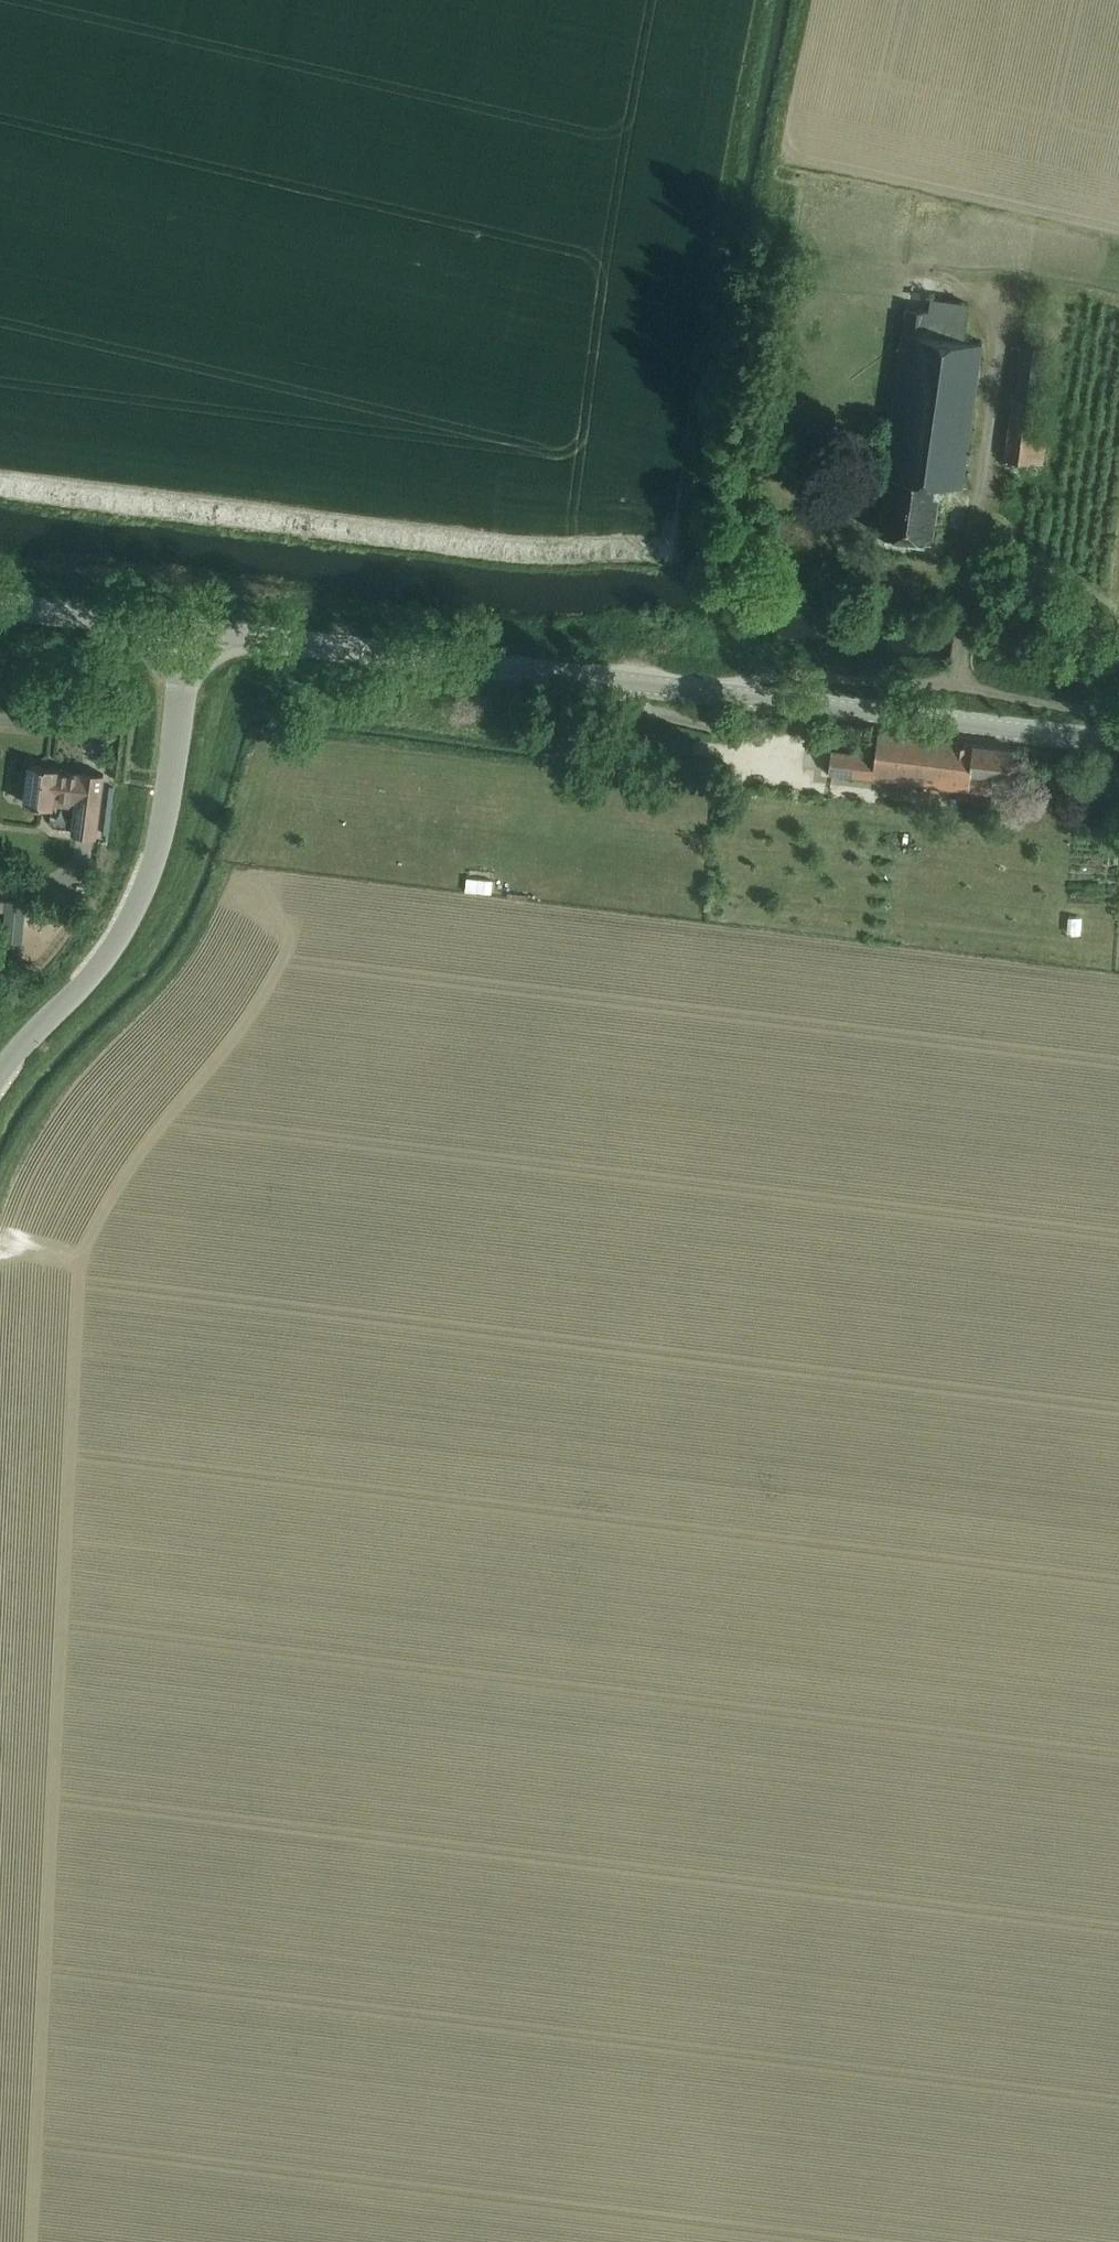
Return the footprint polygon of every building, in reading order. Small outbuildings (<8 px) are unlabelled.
[(883,474),(889,475),(881,533),(934,541),(942,482),(963,485),(983,341),(965,338),(970,302),(930,297),(929,310),(907,307),(883,474)] [(1036,441),(1050,346),(1023,342),(1006,457),(1044,463),(1047,442),(1036,441)] [(877,744),(876,754),(834,749),(831,773),(964,790),(992,793),(994,773),(1011,775),(1015,747),(879,731),(877,744)] [(55,806),(55,805),(77,807),(74,833),(98,835),(102,804),(105,773),(81,771),(81,774),(58,771),(59,767),(31,765),(27,803),(55,806)] [(466,891),(466,892),(477,893),(477,892),(482,893),(491,894),(493,881),(467,878),(466,891)] [(60,886),(57,896),(74,900),(80,902),(83,892),(60,886)] [(8,912),(5,938),(24,940),(27,905),(28,899),(9,897),(9,901),(8,912)] [(8,912),(9,901),(0,900),(0,911),(8,912)] [(1070,916),(1068,932),(1081,934),(1082,918),(1070,916)]
